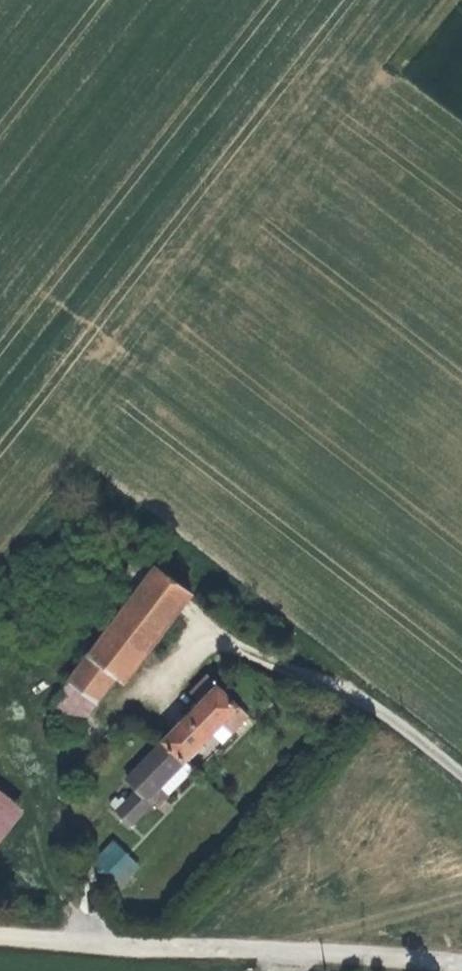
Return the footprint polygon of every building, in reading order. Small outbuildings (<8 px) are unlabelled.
[(158,566),(71,683),(101,704),(119,680),(151,637),(158,642),(197,594),(158,566)] [(151,637),(119,680),(127,685),(158,642),(151,637)] [(204,703),(130,781),(148,800),(161,787),(188,760),(224,723),(233,732),(248,717),(210,680),(195,695),(204,703)] [(71,683),(52,706),(80,729),(101,704),(71,683)] [(188,760),(161,787),(171,796),(197,769),(188,760)] [(29,811),(0,788),(0,846),(29,811)] [(121,887),(141,866),(113,840),(93,861),(121,887)]
